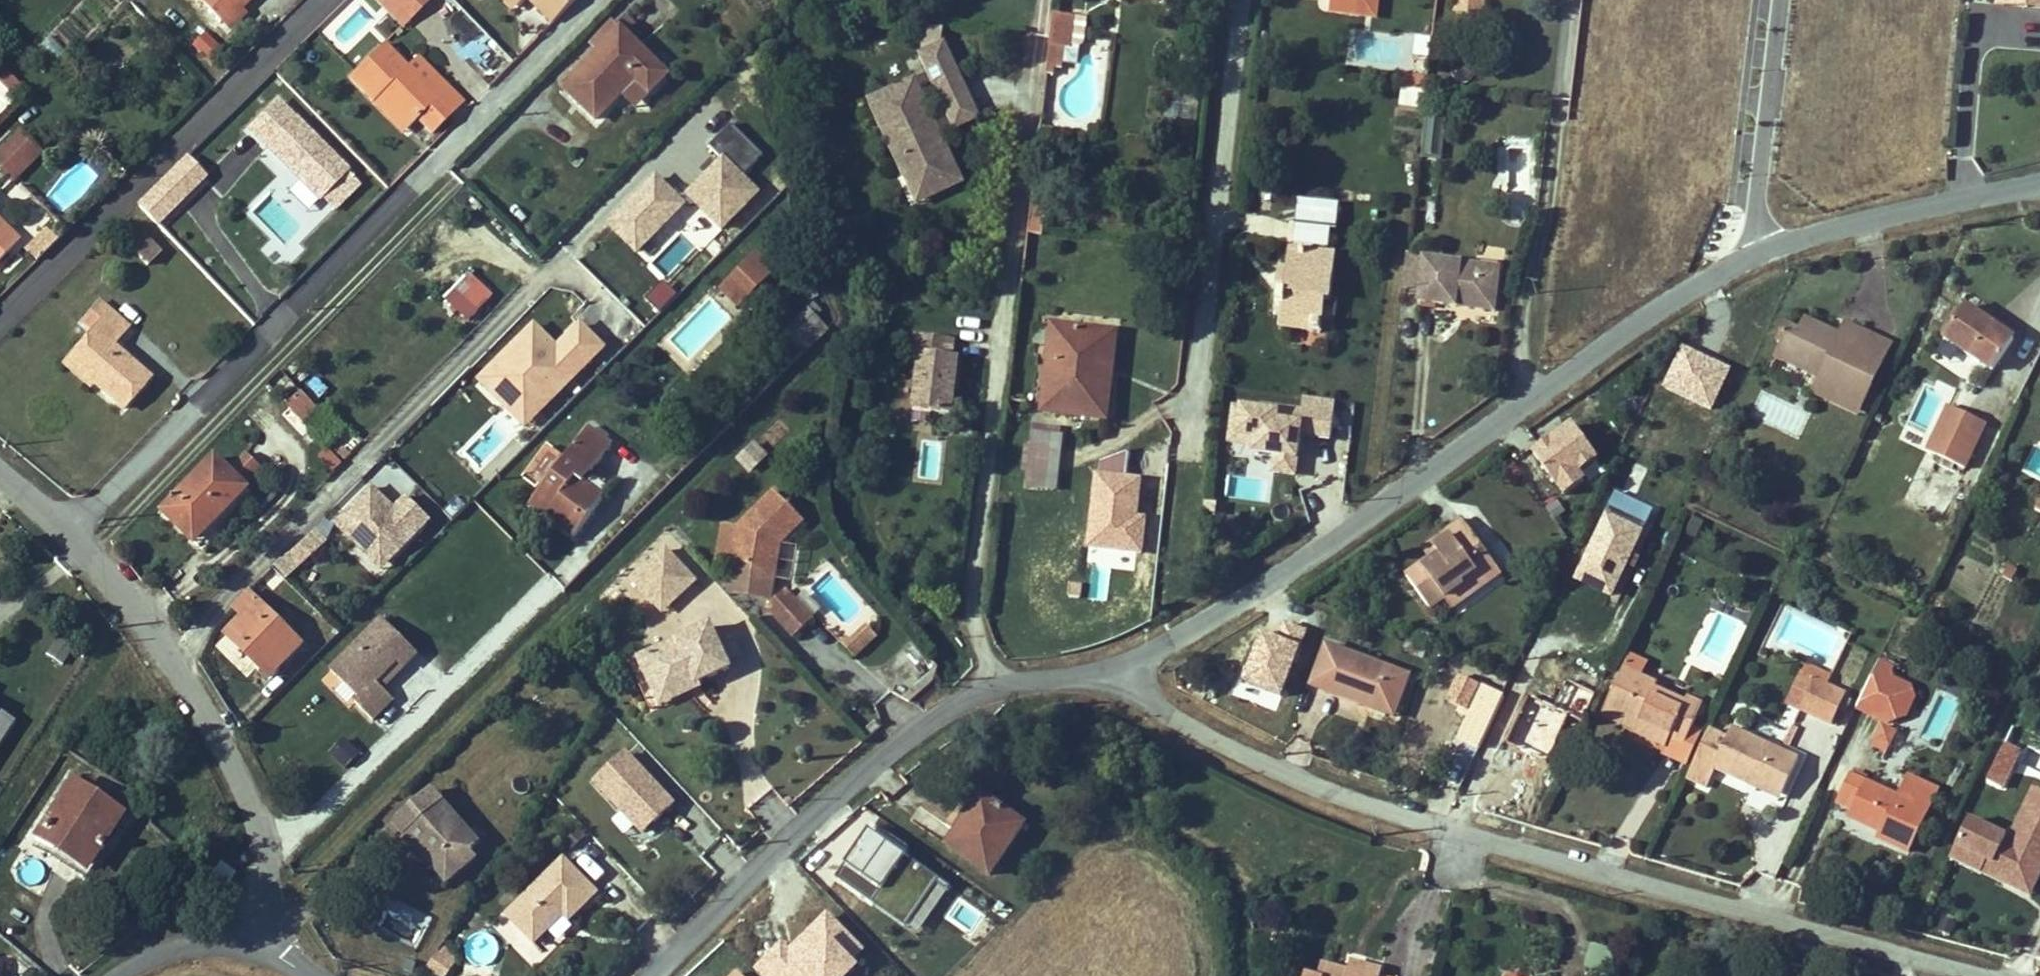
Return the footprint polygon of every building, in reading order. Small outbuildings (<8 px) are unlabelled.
[(250,0),(197,0),(220,23),(238,6),(242,1),(245,5),(250,0)] [(387,0),(386,0),(381,5),(402,26),(407,21),(387,0)] [(407,21),(428,0),(387,0),(407,21)] [(511,0),(502,0),(514,11),(518,8),(511,0)] [(545,0),(529,0),(537,8),(545,0)] [(537,8),(553,23),(576,0),(545,0),(537,8)] [(1378,0),(1333,0),(1332,12),(1376,17),(1378,0)] [(1456,11),(1482,15),(1484,0),(1457,0),(1456,11)] [(2025,7),(2039,8),(2039,0),(2025,0),(2025,7)] [(228,32),(246,14),(238,6),(220,23),(228,32)] [(637,26),(625,14),(593,46),(599,53),(621,29),(628,35),(637,26)] [(1071,47),(1075,16),(1054,14),(1047,75),(1054,75),(1055,68),(1062,69),(1065,48),(1071,49),(1071,47)] [(1084,45),(1087,18),(1075,16),(1071,47),(1080,48),(1084,45)] [(942,45),(944,29),(924,27),(921,55),(942,45)] [(668,75),(628,35),(621,29),(599,53),(564,88),(597,120),(622,95),(637,80),(650,93),(668,75)] [(205,61),(219,45),(202,30),(188,45),(205,61)] [(1429,55),(1430,35),(1415,35),(1415,55),(1429,55)] [(474,41),(464,56),(491,72),(500,57),(474,41)] [(425,87),(406,69),(383,44),(359,68),(369,79),(360,89),(373,102),(383,93),(389,99),(385,103),(409,127),(417,119),(431,133),(462,103),(436,77),(425,87)] [(958,73),(944,44),(942,45),(921,55),(930,74),(934,84),(958,73)] [(436,77),(418,58),(406,69),(425,87),(436,77)] [(360,89),(369,79),(359,68),(349,78),(360,89)] [(1,70),(0,71),(0,84),(12,97),(20,89),(1,70)] [(93,89),(105,78),(96,70),(85,81),(93,89)] [(979,118),(958,73),(934,84),(948,113),(933,120),(941,136),(979,118)] [(934,84),(930,74),(915,81),(919,90),(934,84)] [(1418,90),(1420,77),(1404,75),(1403,88),(1418,90)] [(1426,91),(1428,78),(1420,77),(1418,90),(1426,91)] [(635,108),(650,93),(637,80),(622,95),(635,108)] [(919,90),(915,81),(898,89),(902,98),(919,90)] [(955,167),(941,136),(933,120),(919,90),(902,98),(898,89),(871,102),(891,144),(898,141),(925,200),(950,188),(942,173),(955,167)] [(409,127),(385,103),(389,99),(383,93),(373,102),(403,133),(409,127)] [(347,171),(278,103),(251,130),(291,170),(295,166),(305,176),(301,180),(320,199),(321,198),(346,172),(347,171)] [(1439,157),(1442,134),(1443,134),(1444,124),(1428,123),(1427,133),(1429,133),(1426,155),(1439,157)] [(656,177),(606,227),(636,259),(686,208),(692,208),(722,236),(760,197),(744,179),(762,159),(731,127),(709,150),(720,161),(684,199),(677,198),(656,177)] [(39,150),(48,141),(35,128),(26,138),(39,150)] [(42,153),(39,150),(26,138),(20,131),(0,151),(0,169),(13,182),(42,153)] [(1498,195),(1535,193),(1533,139),(1496,141),(1498,195)] [(925,200),(898,141),(891,144),(919,203),(925,200)] [(157,224),(205,177),(186,158),(138,205),(157,224)] [(305,176),(295,166),(291,170),(301,180),(305,176)] [(962,182),(955,167),(942,173),(950,188),(962,182)] [(333,210),(359,184),(346,172),(321,198),(333,210)] [(1044,221),(1046,203),(1032,201),(1030,219),(1044,221)] [(1336,229),(1338,205),(1300,201),(1297,224),(1330,227),(1329,228),(1336,229)] [(1043,235),(1044,221),(1030,219),(1028,233),(1043,235)] [(0,224),(0,261),(18,242),(0,224)] [(1329,299),(1334,255),(1313,253),(1314,245),(1327,247),(1329,228),(1330,227),(1297,224),(1297,225),(1295,244),(1301,245),(1300,251),(1291,250),(1289,270),(1287,291),(1279,290),(1277,309),(1283,310),(1281,326),(1312,330),(1312,332),(1321,333),(1322,322),(1321,322),(1323,298),(1329,299)] [(36,261),(57,240),(46,230),(26,250),(36,261)] [(648,264),(666,279),(694,248),(676,232),(648,264)] [(159,253),(140,234),(129,246),(147,265),(159,253)] [(1420,288),(1423,259),(1408,257),(1404,286),(1420,288)] [(1495,311),(1499,277),(1479,275),(1480,265),(1423,258),(1423,259),(1420,288),(1418,302),(1456,307),(1457,301),(1464,302),(1464,307),(1495,311)] [(1499,277),(1500,267),(1480,265),(1479,275),(1499,277)] [(1287,291),(1289,270),(1281,269),(1279,290),(1287,291)] [(470,321),(493,298),(471,276),(448,300),(470,321)] [(753,295),(733,276),(720,288),(740,308),(753,295)] [(123,409),(148,379),(111,347),(128,327),(100,302),(82,323),(92,332),(71,358),(94,378),(91,381),(93,383),(123,409)] [(817,341),(829,330),(816,317),(822,312),(816,305),(786,331),(805,352),(817,341)] [(1992,371),(2014,340),(1965,307),(1944,338),(1992,371)] [(557,342),(534,321),(477,379),(526,429),(608,346),(580,320),(557,342)] [(1873,384),(1868,382),(1872,373),(1848,361),(1862,330),(1846,323),(1840,335),(1833,349),(1824,345),(1830,331),(1806,320),(1800,333),(1786,327),(1778,344),(1783,346),(1776,360),(1808,375),(1814,361),(1826,366),(1819,380),(1817,384),(1832,391),(1829,396),(1846,404),(1848,399),(1863,406),(1873,384)] [(1106,419),(1110,378),(1100,377),(1105,332),(1053,326),(1043,412),(1106,419)] [(1873,384),(1892,344),(1862,330),(1848,361),(1872,373),(1868,382),(1873,384)] [(1833,349),(1840,335),(1830,331),(1824,345),(1833,349)] [(1110,378),(1116,333),(1105,332),(1100,377),(1110,378)] [(951,415),(958,358),(952,357),(954,340),(916,336),(914,353),(920,354),(913,410),(951,415)] [(94,378),(71,358),(63,366),(89,388),(93,383),(91,381),(94,378)] [(1819,380),(1826,366),(1814,361),(1808,375),(1819,380)] [(1859,416),(1863,406),(1848,399),(1846,404),(1829,396),(1832,391),(1817,384),(1812,394),(1859,416)] [(304,423),(318,410),(302,393),(288,406),(304,423)] [(1225,498),(1270,502),(1272,472),(1297,474),(1300,433),(1332,436),(1335,398),(1303,396),(1302,406),(1232,401),(1225,498)] [(1965,469),(1986,424),(1948,406),(1927,451),(1965,469)] [(1635,454),(1647,428),(1639,424),(1627,450),(1635,454)] [(1061,437),(1062,428),(1033,425),(1032,434),(1061,437)] [(575,537),(604,499),(584,484),(576,479),(584,468),(592,474),(612,446),(588,428),(561,465),(548,482),(531,505),(575,537)] [(1056,490),(1062,437),(1061,437),(1032,434),(1026,487),(1056,490)] [(1539,445),(1531,436),(1520,445),(1526,454),(1539,445)] [(751,472),(766,457),(754,444),(738,459),(751,472)] [(245,487),(261,470),(246,455),(230,472),(245,487)] [(548,482),(561,465),(549,457),(536,474),(548,482)] [(215,523),(248,490),(245,487),(230,472),(216,458),(163,512),(191,540),(211,520),(215,523)] [(584,484),(592,474),(584,468),(576,479),(584,484)] [(1605,517),(1617,492),(1607,488),(1596,512),(1605,517)] [(373,489),(333,528),(381,576),(431,526),(405,500),(395,511),(373,489)] [(765,570),(769,545),(775,539),(780,544),(804,521),(775,492),(739,528),(724,525),(718,563),(734,565),(765,570)] [(1630,555),(1652,509),(1617,492),(1605,517),(1607,518),(1578,580),(1611,596),(1626,563),(1630,555)] [(195,543),(215,523),(211,520),(191,540),(195,543)] [(1465,590),(1496,567),(1463,521),(1448,533),(1452,538),(1436,550),(1441,557),(1434,562),(1431,559),(1430,560),(1407,576),(1430,609),(1445,598),(1462,586),(1465,590)] [(302,565),(336,534),(326,523),(292,553),(302,565)] [(1436,550),(1452,538),(1448,533),(1423,550),(1430,560),(1431,559),(1434,562),(1441,557),(1436,550)] [(771,602),(780,544),(775,539),(769,545),(765,570),(734,565),(729,595),(771,602)] [(634,580),(658,604),(675,586),(682,594),(697,579),(666,549),(634,580)] [(1634,567),(1638,558),(1630,555),(1626,563),(1634,567)] [(1452,608),(1501,573),(1496,567),(1465,590),(1462,586),(1445,598),(1452,608)] [(2018,572),(2008,567),(2003,575),(2012,581),(2018,572)] [(658,604),(665,611),(682,594),(675,586),(658,604)] [(813,620),(786,590),(767,608),(794,637),(813,620)] [(270,677),(301,645),(249,592),(235,607),(244,617),(231,630),(259,658),(254,662),(270,677)] [(418,654),(383,619),(331,671),(360,699),(356,703),(373,721),(394,700),(383,689),(378,683),(398,663),(403,668),(418,654)] [(727,662),(719,643),(711,626),(639,659),(656,696),(695,678),(697,683),(699,683),(730,669),(727,662)] [(863,649),(877,636),(869,628),(856,641),(863,649)] [(259,658),(231,630),(227,635),(254,662),(259,658)] [(61,665),(74,644),(60,634),(46,655),(61,665)] [(741,655),(732,637),(719,643),(727,662),(741,655)] [(855,657),(863,649),(856,641),(853,644),(848,638),(842,644),(855,657)] [(83,657),(87,651),(81,646),(77,652),(83,657)] [(1397,710),(1409,677),(1327,646),(1312,687),(1361,705),(1364,698),(1397,710)] [(1640,677),(1646,663),(1629,655),(1623,669),(1640,677)] [(1886,722),(1897,699),(1911,706),(1915,697),(1911,687),(1894,679),(1892,674),(1894,668),(1879,661),(1857,709),(1886,722)] [(383,689),(403,668),(398,663),(378,683),(383,689)] [(1832,725),(1846,695),(1827,686),(1831,676),(1809,665),(1804,675),(1814,680),(1800,710),(1832,725)] [(1693,727),(1698,715),(1702,717),(1707,708),(1703,705),(1687,698),(1685,703),(1655,689),(1657,685),(1640,677),(1623,669),(1605,708),(1632,721),(1634,717),(1640,720),(1634,732),(1666,747),(1670,737),(1685,744),(1693,727)] [(1502,695),(1507,685),(1484,674),(1479,685),(1502,695)] [(1800,710),(1814,680),(1804,675),(1803,675),(1789,705),(1800,710)] [(661,706),(701,687),(699,683),(697,683),(695,678),(656,696),(661,706)] [(1480,749),(1504,696),(1502,695),(1479,685),(1467,709),(1473,712),(1460,739),(1480,749)] [(1397,710),(1364,698),(1361,705),(1394,717),(1397,710)] [(1905,717),(1911,706),(1897,699),(1886,722),(1888,723),(1905,717)] [(1634,732),(1640,720),(1634,717),(1632,721),(1605,708),(1601,717),(1634,732)] [(11,723),(0,715),(0,739),(11,723)] [(1687,763),(1701,731),(1693,727),(1685,744),(1670,737),(1666,747),(1663,753),(1687,763)] [(1783,794),(1799,760),(1732,728),(1727,739),(1709,730),(1687,778),(1707,788),(1716,770),(1748,785),(1751,779),(1783,794)] [(346,769),(359,755),(346,741),(332,755),(346,769)] [(643,834),(677,799),(623,748),(589,783),(643,834)] [(1864,783),(1866,778),(1852,772),(1850,777),(1864,783)] [(1909,852),(1937,789),(1907,776),(1900,793),(1912,798),(1909,804),(1864,783),(1850,777),(1841,796),(1856,802),(1852,810),(1849,817),(1876,830),(1878,827),(1882,829),(1881,832),(1878,838),(1909,852)] [(1783,794),(1751,779),(1748,785),(1780,800),(1783,794)] [(85,866),(119,814),(71,783),(35,839),(52,850),(55,846),(85,866)] [(1971,823),(1954,860),(2034,897),(2039,885),(2039,796),(2034,793),(2011,842),(1971,823)] [(989,875),(1024,825),(982,796),(947,846),(989,875)] [(1852,810),(1856,802),(1841,796),(1838,803),(1852,810)] [(479,845),(443,804),(428,817),(416,804),(390,827),(402,841),(408,836),(421,851),(423,849),(436,864),(434,866),(448,882),(477,857),(472,852),(479,845)] [(477,857),(484,851),(479,845),(472,852),(477,857)] [(85,866),(55,846),(52,850),(49,856),(79,875),(85,866)] [(569,921),(597,893),(564,859),(507,915),(534,943),(563,915),(569,921)] [(424,969),(436,975),(447,975),(459,956),(440,944),(424,969)] [(1611,975),(1618,951),(1592,944),(1585,968),(1611,975)] [(1359,975),(1362,966),(1351,963),(1348,972),(1359,975)] [(1382,971),(1362,966),(1359,975),(1348,972),(1322,965),(1319,975),(1380,975),(1382,971)]
